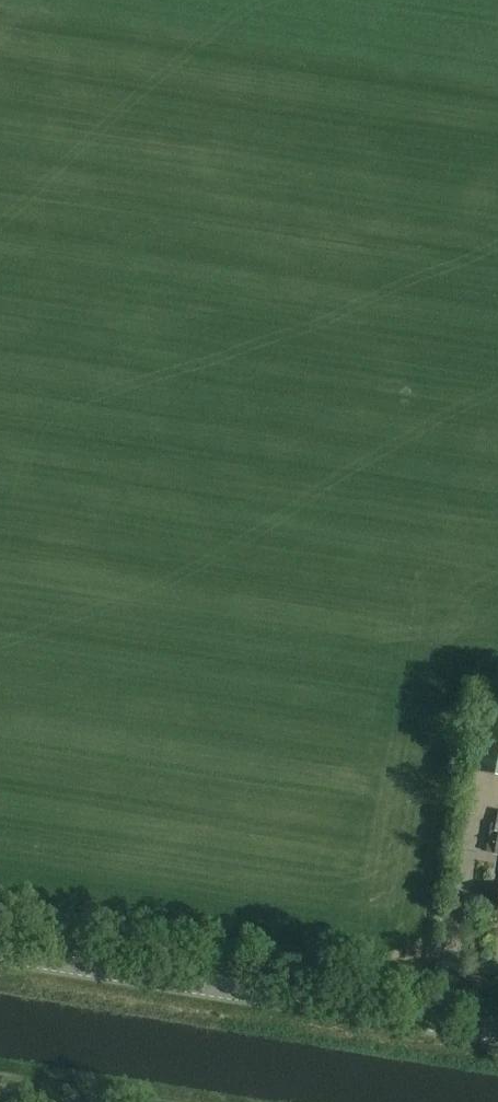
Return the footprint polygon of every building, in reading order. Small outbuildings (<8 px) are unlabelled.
[(490,698),(477,771),(497,775),(497,699),(490,698)]
